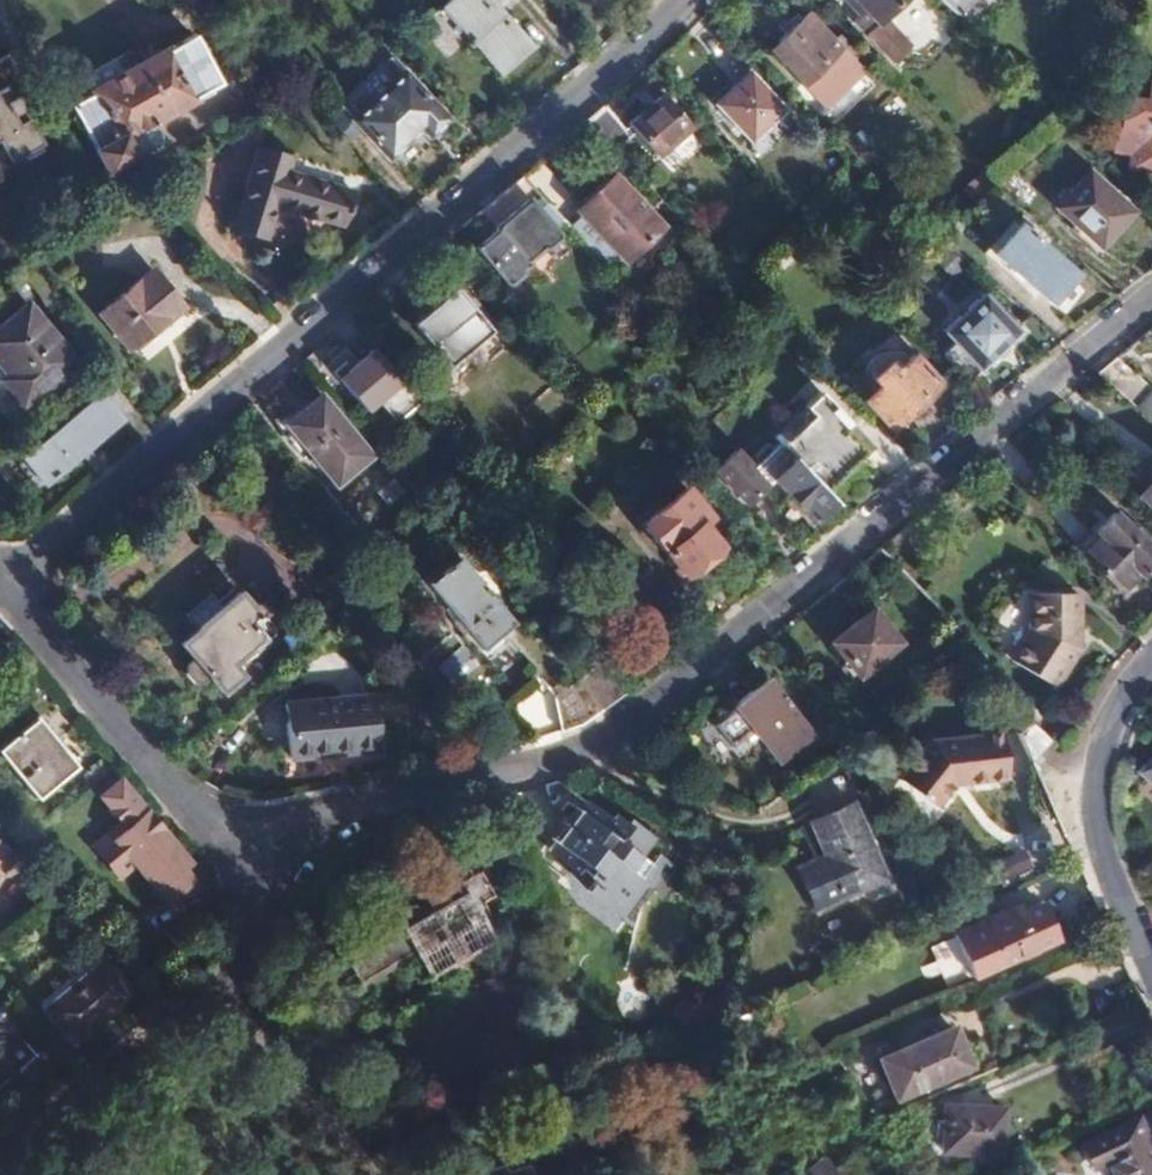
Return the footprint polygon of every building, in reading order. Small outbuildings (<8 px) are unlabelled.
[(441,8),(501,77),(535,45),(499,4),(503,0),(450,0),(441,8)] [(862,11),(855,18),(895,56),(911,41),(886,15),(902,0),(850,0),(862,11)] [(951,10),(961,0),(941,0),(951,10)] [(827,70),(846,52),(808,14),(770,50),(803,83),(822,65),(827,70)] [(216,84),(189,35),(68,104),(105,170),(156,139),(149,124),(216,84)] [(3,59),(0,61),(0,164),(2,167),(36,148),(22,122),(8,130),(3,120),(14,114),(6,100),(17,94),(10,83),(13,80),(3,59)] [(751,142),(783,110),(746,71),(713,103),(751,142)] [(429,136),(445,122),(400,75),(351,120),(336,105),(325,114),(345,140),(359,129),(387,158),(420,127),(429,136)] [(1129,78),(1119,102),(1117,124),(1115,124),(1112,149),(1125,151),(1125,158),(1133,159),(1133,168),(1151,171),(1151,82),(1129,78)] [(605,103),(585,121),(612,150),(635,129),(653,153),(684,125),(658,95),(622,125),(605,103)] [(333,233),(346,201),(281,177),(287,161),(256,149),(228,220),(259,232),(270,208),(333,233)] [(536,162),(519,177),(554,214),(571,197),(536,162)] [(1102,246),(1132,214),(1087,171),(1058,206),(1102,246)] [(573,206),(579,212),(584,217),(620,185),(609,173),(573,206)] [(554,214),(519,177),(480,211),(524,262),(555,237),(551,231),(563,223),(554,214)] [(579,212),(563,223),(611,272),(659,225),(620,185),(584,217),(579,212)] [(1048,299),(1072,272),(1037,242),(1039,239),(1030,231),(1028,234),(1017,225),(995,252),(1048,299)] [(147,266),(95,311),(126,349),(162,320),(163,322),(181,307),(147,266)] [(447,369),(491,332),(455,290),(412,325),(447,369)] [(970,377),(1017,331),(983,295),(947,330),(958,341),(947,353),(970,377)] [(72,360),(24,303),(0,322),(0,376),(3,375),(24,399),(72,360)] [(134,353),(142,363),(194,322),(186,312),(134,353)] [(389,389),(399,381),(371,347),(338,375),(386,431),(408,413),(389,389)] [(893,427),(941,384),(914,353),(899,366),(891,359),(871,376),(878,384),(865,397),(893,427)] [(1095,374),(1146,417),(1151,410),(1151,389),(1133,372),(1136,368),(1132,364),(1129,369),(1115,357),(1095,374)] [(811,419),(778,444),(823,490),(869,445),(818,391),(801,407),(811,419)] [(47,487),(126,421),(101,392),(22,458),(47,487)] [(369,454),(317,393),(283,421),(336,482),(369,454)] [(823,490),(778,444),(752,465),(736,448),(715,467),(745,500),(771,478),(814,521),(832,500),(823,490)] [(683,573),(719,542),(701,522),(709,514),(684,485),(638,523),(683,573)] [(1141,503),(1151,512),(1151,489),(1141,503)] [(1072,545),(1113,587),(1131,570),(1136,574),(1151,558),(1151,555),(1107,509),(1072,545)] [(480,648),(513,620),(456,554),(423,582),(480,648)] [(269,630),(237,593),(178,642),(192,657),(187,663),(187,673),(196,680),(202,681),(210,677),(222,692),(241,674),(232,664),(269,630)] [(1079,647),(1078,593),(1029,594),(1030,631),(1013,661),(1057,688),(1079,647)] [(860,674),(899,642),(871,609),(832,641),(860,674)] [(600,707),(625,690),(599,660),(576,679),(600,707)] [(600,707),(576,679),(559,694),(583,719),(600,707)] [(779,760),(812,732),(788,705),(789,700),(782,693),(779,695),(765,679),(732,707),(734,709),(714,726),(732,746),(752,729),(779,760)] [(286,757),(332,755),(332,746),(373,745),(370,698),(284,703),(286,757)] [(73,763),(37,720),(0,751),(0,754),(34,794),(73,763)] [(1017,733),(1029,762),(1048,741),(1028,723),(1017,733)] [(1005,778),(997,732),(926,743),(901,787),(940,809),(955,785),(1005,778)] [(332,746),(332,755),(373,753),(373,745),(332,746)] [(182,869),(187,864),(118,781),(82,811),(95,826),(111,812),(119,822),(90,847),(113,873),(127,862),(151,893),(148,898),(159,910),(191,883),(182,869)] [(584,821),(593,804),(582,797),(571,812),(584,821)] [(607,813),(593,804),(584,821),(571,812),(548,847),(575,867),(578,864),(595,877),(588,888),(624,913),(646,879),(626,866),(639,847),(645,851),(655,836),(627,817),(625,821),(609,810),(607,813)] [(809,831),(818,852),(823,862),(795,873),(812,913),(883,884),(853,813),(809,831)] [(11,854),(0,846),(0,869),(11,854)] [(659,861),(645,851),(639,847),(626,866),(646,879),(659,861)] [(823,862),(818,852),(792,863),(795,873),(823,862)] [(471,904),(489,895),(474,870),(450,883),(455,892),(424,913),(415,908),(407,908),(399,915),(398,927),(344,959),(359,982),(410,950),(427,976),(490,938),(471,904)] [(1014,919),(1009,911),(954,933),(972,979),(1056,942),(1042,907),(1014,919)] [(72,1038),(131,988),(102,953),(43,1004),(72,1038)] [(45,1041),(19,1012),(8,1021),(0,1014),(0,1078),(45,1041)] [(967,1065),(952,1028),(876,1059),(894,1097),(967,1065)] [(997,1153),(1000,1107),(942,1106),(941,1151),(997,1153)] [(1133,1112),(1079,1142),(1091,1163),(1103,1156),(1114,1174),(1151,1174),(1151,1147),(1133,1112)] [(820,1158),(799,1174),(834,1174),(820,1158)]
